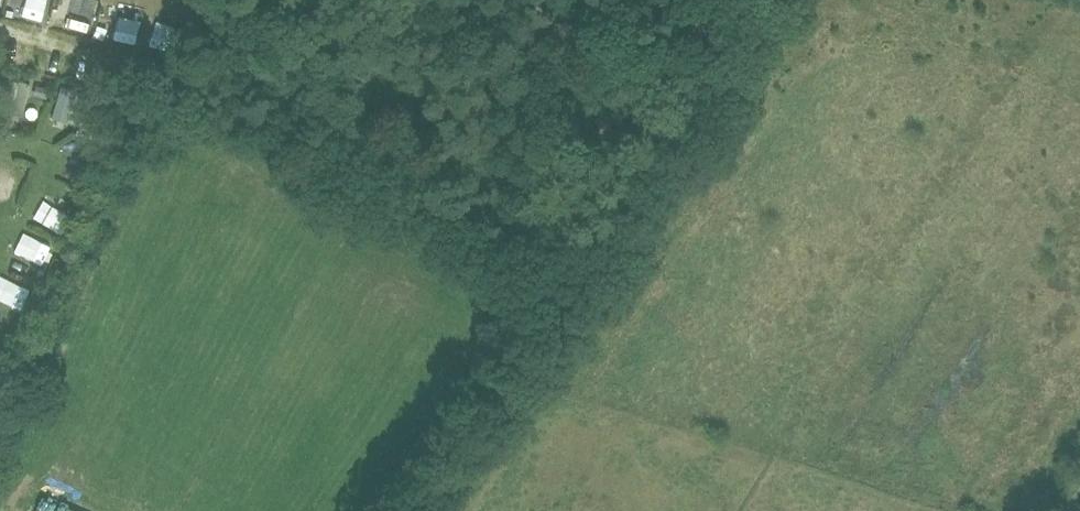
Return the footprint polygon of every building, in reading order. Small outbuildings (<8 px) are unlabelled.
[(66,215),(79,198),(65,187),(52,204),(66,215)] [(53,259),(62,240),(45,231),(36,250),(53,259)] [(32,301),(37,282),(13,275),(8,294),(32,301)] [(4,349),(15,329),(0,321),(0,347),(4,349)]
